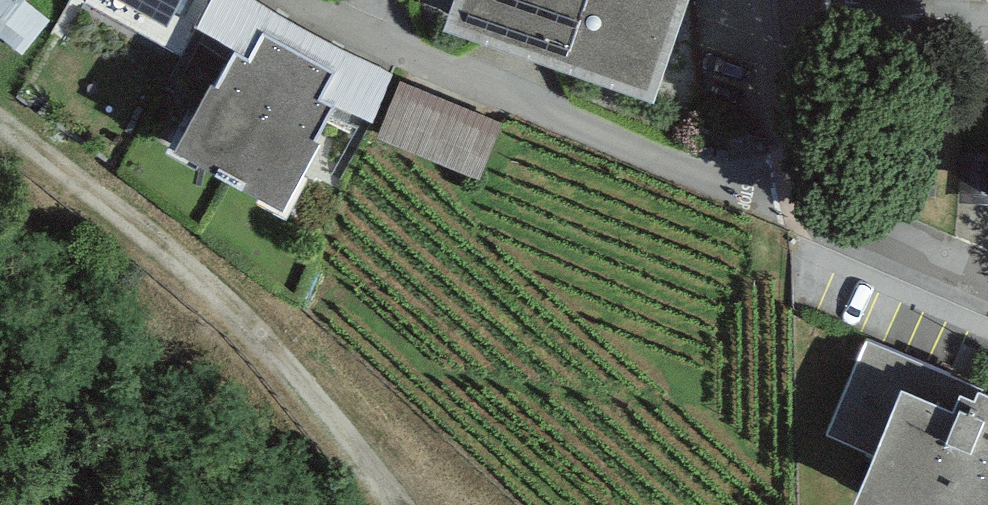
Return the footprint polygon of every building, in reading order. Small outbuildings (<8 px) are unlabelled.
[(167,15),(175,0),(140,0),(167,15)] [(449,4),(655,72),(679,0),(451,0),(449,4)] [(227,162),(295,39),(263,22),(249,46),(234,39),(215,71),(211,69),(175,133),(227,162)] [(295,39),(227,162),(282,192),(336,94),(318,84),(332,59),(295,39)] [(480,170),(501,118),(401,77),(380,129),(480,170)] [(865,335),(825,429),(870,447),(853,487),(896,504),(987,504),(987,380),(977,376),(975,381),(865,335)]
